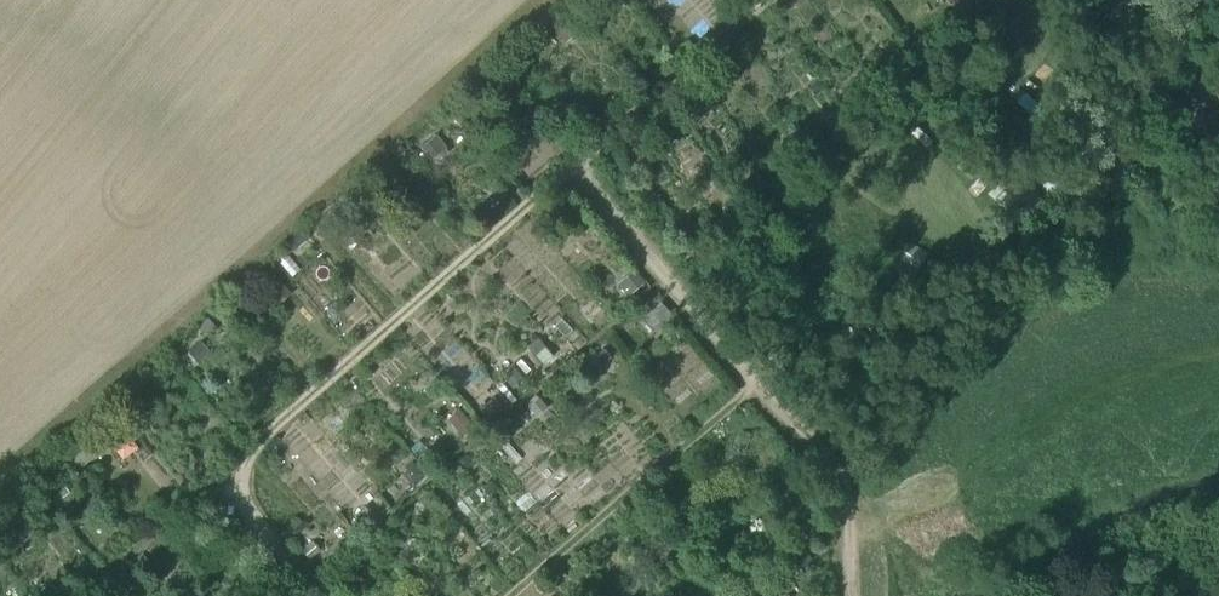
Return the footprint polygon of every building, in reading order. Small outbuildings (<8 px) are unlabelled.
[(1198,0),(1172,0),(1187,13),(1198,0)] [(566,24),(555,35),(562,42),(573,31),(566,24)] [(909,66),(899,52),(887,61),(897,75),(909,66)] [(855,102),(869,91),(858,77),(844,87),(855,102)] [(838,111),(826,121),(835,134),(848,124),(838,111)] [(1034,180),(1058,152),(1013,112),(988,139),(1034,180)] [(436,138),(420,151),(430,164),(446,151),(436,138)] [(1062,204),(1078,185),(1056,165),(1040,184),(1062,204)] [(1027,230),(1052,203),(1012,167),(987,195),(1027,230)] [(392,170),(381,180),(392,192),(403,182),(392,170)] [(757,174),(746,183),(754,193),(765,185),(757,174)] [(1174,215),(1172,202),(1159,204),(1161,217),(1174,215)] [(320,242),(332,234),(325,225),(313,233),(320,242)] [(633,274),(617,288),(627,300),(643,286),(633,274)] [(281,278),(268,288),(276,299),(289,288),(281,278)] [(539,339),(528,349),(542,366),(553,356),(539,339)] [(214,356),(202,342),(188,354),(200,368),(214,356)] [(517,370),(505,380),(513,388),(525,378),(517,370)] [(537,394),(528,402),(530,405),(529,406),(535,413),(547,404),(540,396),(539,397),(537,394)] [(492,399),(479,410),(487,420),(500,409),(492,399)] [(463,413),(452,424),(464,437),(476,426),(463,413)] [(407,468),(407,475),(412,481),(421,473),(413,463),(407,468)] [(321,552),(313,543),(302,552),(311,561),(321,552)] [(803,549),(790,559),(799,570),(812,559),(803,549)]
